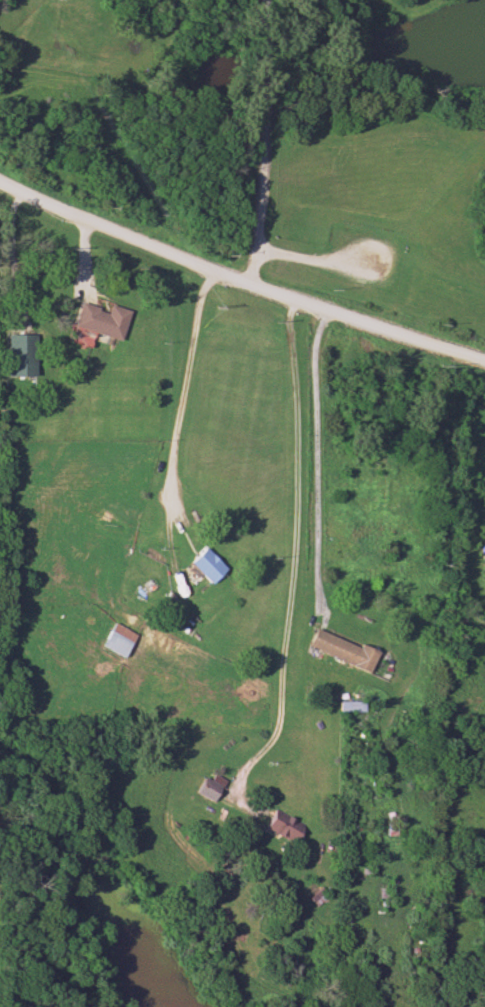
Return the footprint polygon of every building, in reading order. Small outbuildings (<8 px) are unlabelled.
[(123,311),(102,304),(100,311),(75,303),(68,326),(113,341),(123,311)] [(205,585),(222,571),(203,548),(186,562),(205,585)] [(362,672),(369,653),(308,630),(301,649),(362,672)] [(354,701),(332,701),(332,710),(354,710),(354,701)] [(208,801),(215,784),(198,776),(190,792),(208,801)] [(288,843),(299,824),(270,807),(259,826),(288,843)] [(325,899),(310,878),(297,888),(311,908),(325,899)]
